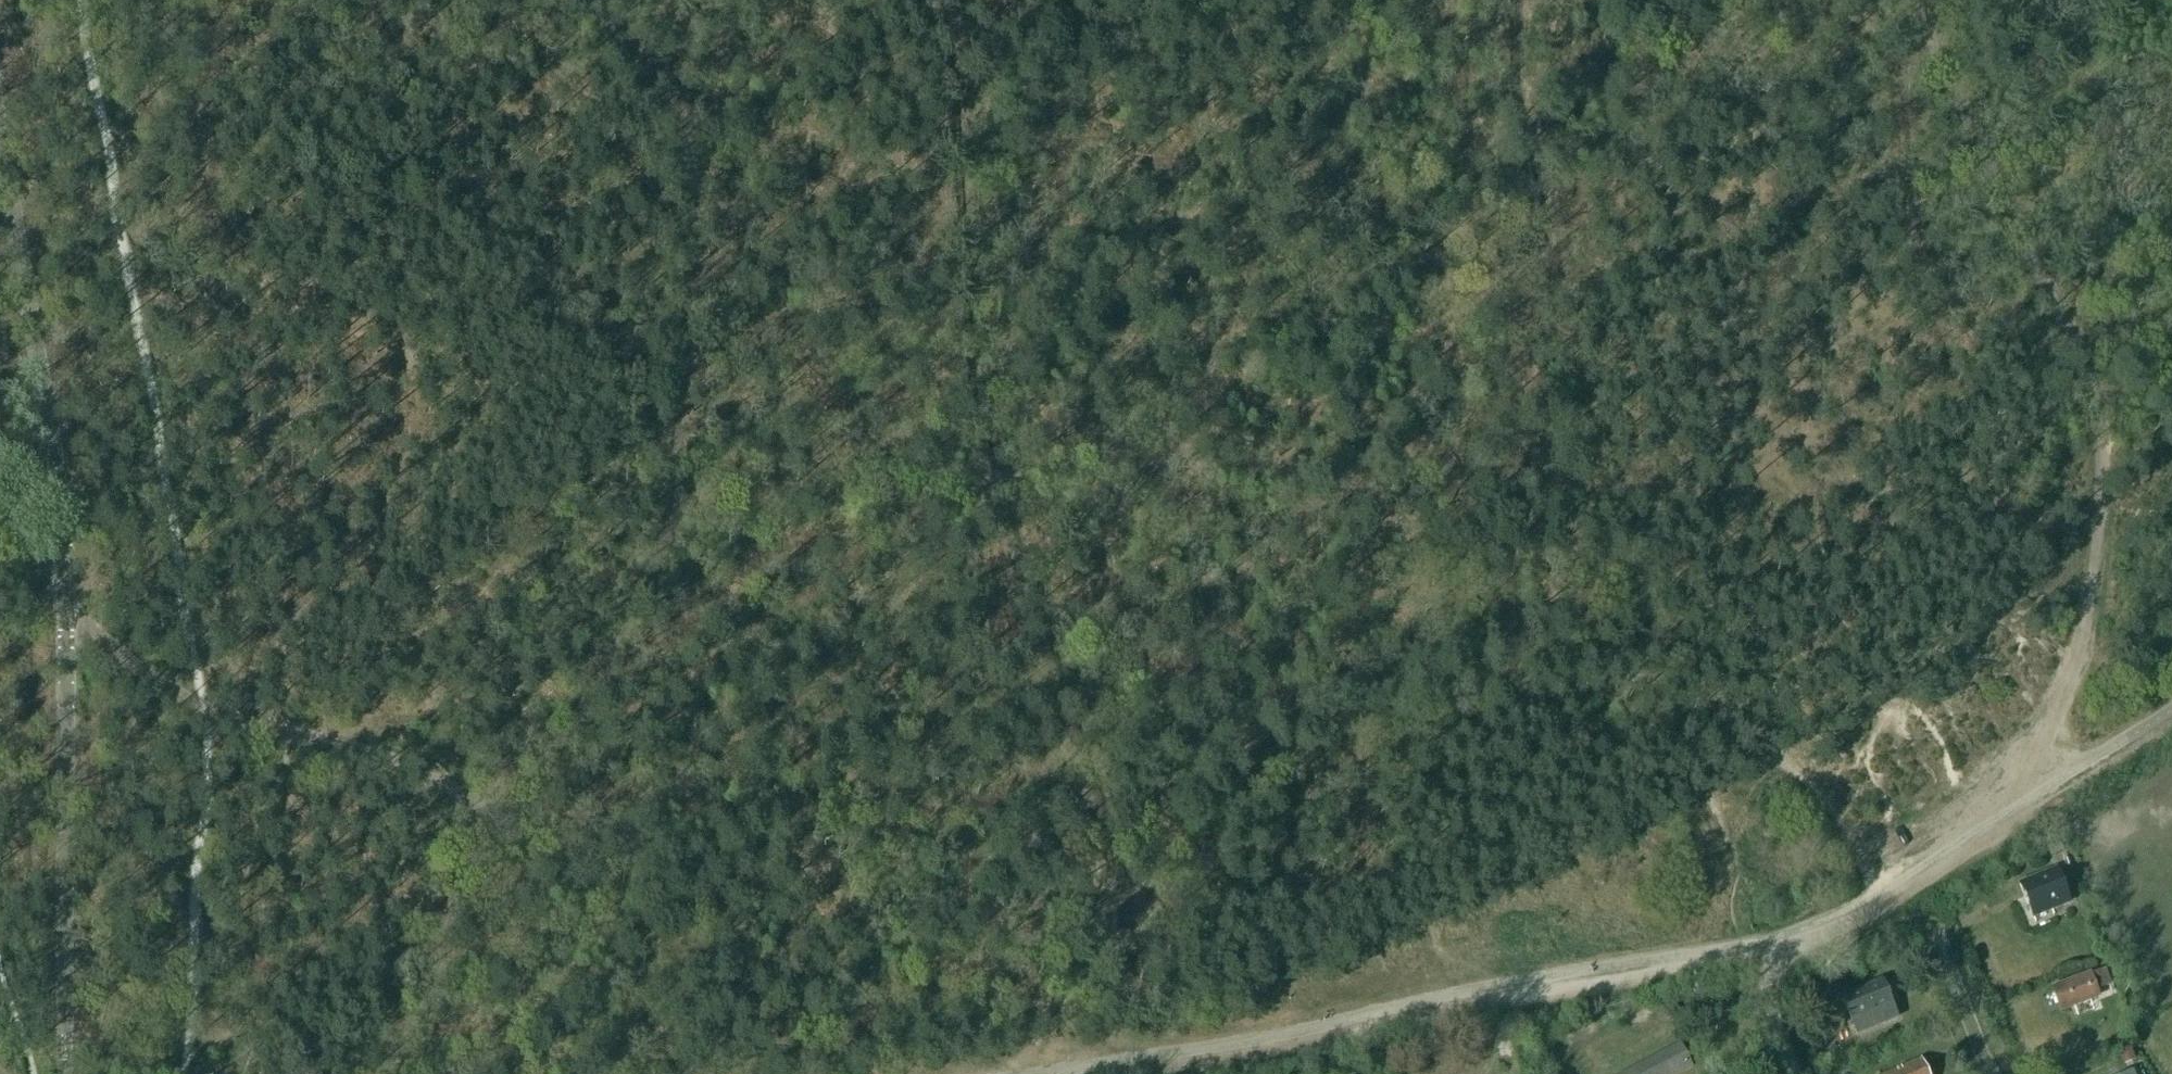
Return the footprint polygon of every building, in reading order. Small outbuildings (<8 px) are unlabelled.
[(2063,852),(2060,844),(2047,850),(2051,857),(2063,852)] [(2070,904),(2056,870),(2019,885),(2033,919),(2070,904)] [(2090,975),(2052,990),(2061,1011),(2098,997),(2096,991),(2110,985),(2104,971),(2090,976),(2090,975)] [(1882,982),(1841,999),(1852,1024),(1872,1016),(1877,1027),(1897,1018),(1882,982)] [(1678,1007),(1666,1013),(1669,1021),(1682,1015),(1678,1007)] [(1690,1068),(1678,1046),(1627,1073),(1678,1073),(1690,1068)] [(2129,1048),(2119,1052),(2123,1062),(2133,1058),(2129,1048)] [(1921,1060),(1889,1073),(1928,1073),(1921,1060)]
